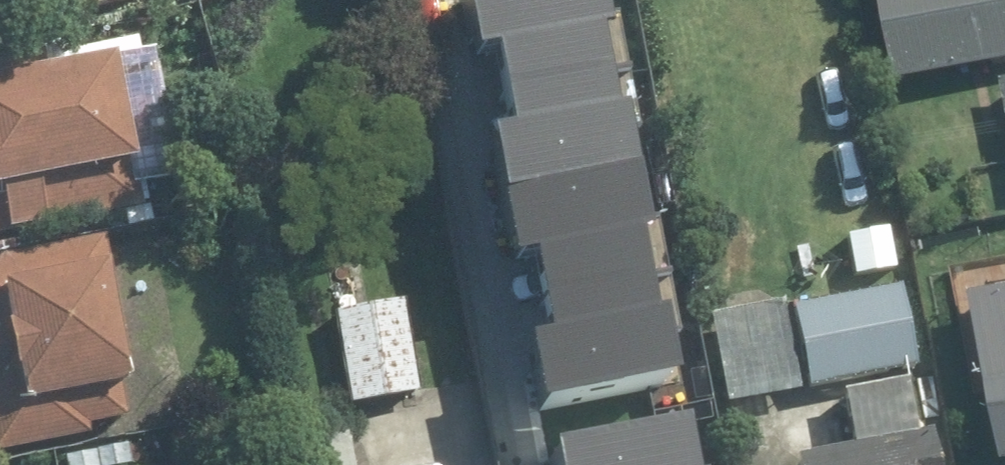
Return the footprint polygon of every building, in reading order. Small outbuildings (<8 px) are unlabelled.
[(539,412),(670,386),(660,332),(676,329),(652,211),(625,216),(607,123),(633,118),(612,13),(597,16),(594,0),(456,0),(467,55),(494,50),(511,140),(492,143),(514,254),(531,251),(548,335),(525,340),(539,412)] [(918,80),(1004,64),(1004,0),(904,0),(918,80)] [(239,197),(230,152),(177,161),(153,25),(0,53),(0,240),(239,197)] [(142,427),(134,373),(142,372),(126,268),(118,269),(112,237),(0,254),(0,449),(142,427)] [(954,282),(966,342),(985,339),(1004,437),(1004,272),(954,282)] [(720,325),(739,434),(781,427),(775,396),(925,370),(911,291),(720,325)] [(411,301),(341,312),(356,406),(425,395),(411,301)] [(937,434),(920,437),(909,381),(842,394),(852,450),(799,460),(800,464),(943,464),(937,434)] [(70,462),(71,464),(222,464),(215,433),(70,462)] [(652,436),(549,454),(551,464),(657,464),(652,436)]
